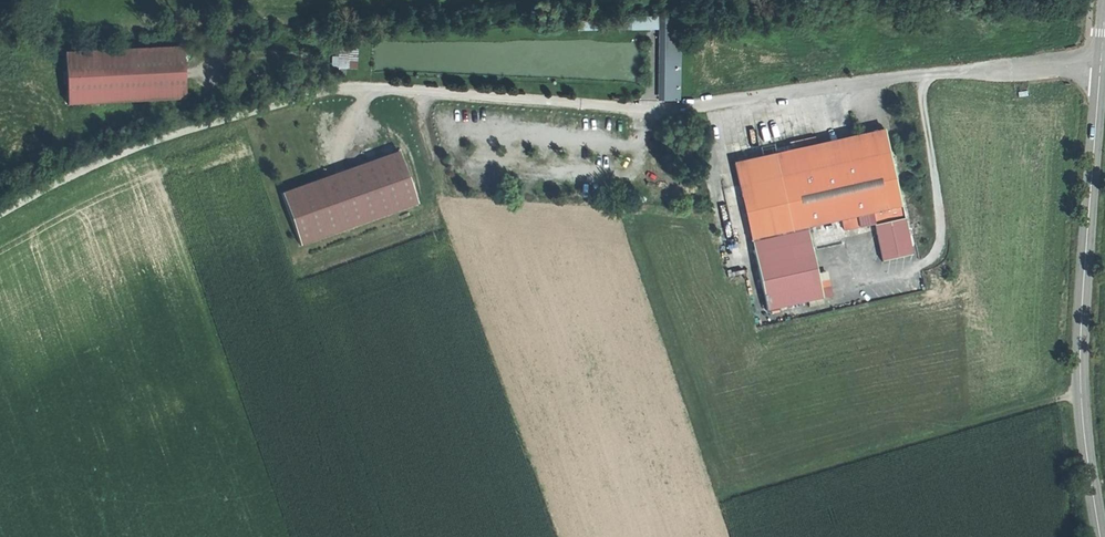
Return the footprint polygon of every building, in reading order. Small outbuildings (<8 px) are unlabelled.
[(333,66),(357,66),(358,43),(333,42),(333,66)] [(180,45),(63,50),(65,102),(182,97),(180,45)] [(879,218),(901,213),(883,131),(818,145),(786,152),(733,163),(751,242),(807,229),(840,221),(841,227),(842,231),(858,227),(857,223),(856,219),(870,216),(871,220),(873,220),(879,218)] [(786,152),(818,145),(816,138),(784,145),(786,152)] [(397,152),(280,194),(299,246),(416,204),(397,152)] [(911,257),(901,213),(879,218),(882,229),(876,231),(883,263),(911,257)] [(882,229),(879,218),(873,220),(876,231),(882,229)] [(807,229),(751,242),(767,311),(822,299),(822,297),(817,274),(807,229)] [(827,271),(817,274),(822,297),(832,295),(827,271)] [(939,275),(930,282),(936,292),(946,286),(939,275)]
